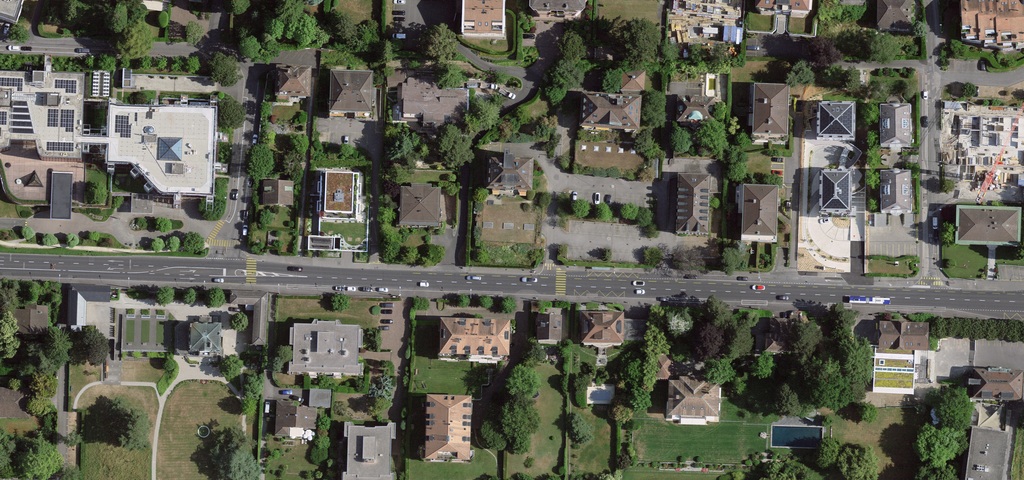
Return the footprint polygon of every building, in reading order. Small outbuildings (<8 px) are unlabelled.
[(19,22),(26,0),(0,0),(0,16),(19,22)] [(465,36),(506,36),(506,0),(465,0),(465,36)] [(529,8),(537,11),(551,12),(566,14),(577,13),(586,7),(586,0),(530,0),(529,8)] [(765,10),(817,14),(818,0),(765,0),(765,10)] [(878,31),(912,32),(912,0),(878,0),(878,31)] [(963,43),(979,42),(979,46),(997,45),(997,49),(1023,48),(1023,0),(996,2),(996,0),(960,0),(963,43)] [(310,67),(278,67),(278,96),(309,97),(310,67)] [(374,72),(332,71),(331,113),(373,114),(374,72)] [(390,89),(404,89),(404,122),(423,121),(423,134),(435,134),(435,142),(466,142),(465,122),(469,122),(469,90),(440,90),(440,79),(408,80),(408,71),(389,72),(390,89)] [(643,141),(646,138),(648,95),(651,95),(652,74),(628,73),(627,100),(588,98),(586,135),(589,138),(619,139),(619,141),(581,139),(579,176),(660,181),(662,157),(656,157),(657,143),(627,141),(627,140),(643,141)] [(10,154),(10,148),(36,148),(39,161),(41,162),(44,164),(82,166),(83,150),(109,151),(109,168),(113,169),(129,169),(135,171),(162,199),(167,201),(177,201),(187,202),(214,202),(216,115),(110,113),(109,143),(82,143),(83,80),(0,78),(0,156),(10,154)] [(221,82),(83,80),(82,143),(109,143),(110,113),(216,115),(222,94),(221,82)] [(789,90),(756,88),(754,137),(787,138),(789,90)] [(710,100),(683,99),(682,126),(696,126),(699,129),(705,129),(707,126),(719,126),(720,100),(710,100)] [(855,102),(818,101),(818,138),(855,138),(855,102)] [(911,104),(882,105),(883,146),(911,146),(911,104)] [(960,116),(958,165),(1023,167),(1023,118),(960,116)] [(153,199),(162,199),(135,171),(129,169),(113,169),(109,168),(109,151),(83,150),(82,166),(44,164),(41,162),(39,161),(36,148),(10,148),(10,154),(0,156),(0,161),(6,185),(9,196),(15,202),(23,206),(51,208),(73,209),(113,210),(113,197),(128,198),(133,199),(153,199)] [(720,152),(678,151),(678,162),(719,163),(720,152)] [(493,196),(538,197),(539,165),(518,164),(518,155),(509,155),(509,163),(494,163),(493,196)] [(1023,184),(1023,171),(960,169),(960,182),(1023,184)] [(851,170),(820,170),(819,211),(851,212),(851,170)] [(911,170),(881,171),(883,211),(912,210),(911,170)] [(367,175),(321,175),(320,226),(366,226),(367,175)] [(681,237),(713,238),(714,180),(682,179),(681,237)] [(294,183),(266,183),(266,206),(295,205),(294,183)] [(401,227),(440,227),(441,194),(431,194),(431,186),(409,185),(409,192),(402,192),(401,227)] [(777,189),(743,188),(742,235),(775,236),(777,189)] [(1023,210),(956,207),(955,245),(1022,247),(1023,210)] [(73,209),(51,208),(51,212),(51,222),(72,223),(73,214),(73,209)] [(333,250),(333,238),(308,238),(309,250),(333,250)] [(69,329),(88,329),(88,302),(118,303),(119,287),(70,285),(69,329)] [(25,315),(14,314),(13,336),(49,337),(50,315),(38,314),(38,309),(26,308),(25,315)] [(171,310),(125,309),(124,353),(170,354),(171,310)] [(603,345),(603,315),(583,315),(583,345),(603,345)] [(623,315),(603,315),(603,345),(623,345),(623,343),(623,321),(623,315)] [(225,324),(211,324),(211,316),(198,316),(198,325),(180,325),(180,359),(191,359),(194,363),(220,363),(225,359),(225,324)] [(563,319),(539,319),(538,342),(562,343),(563,319)] [(506,361),(507,321),(441,320),(440,360),(506,361)] [(650,321),(623,321),(623,343),(650,343),(650,321)] [(792,321),(772,321),(772,335),(767,335),(767,353),(792,352),(792,321)] [(928,324),(882,324),(882,348),(871,348),(871,383),(928,383),(928,324)] [(360,375),(360,327),(290,326),(289,374),(360,375)] [(672,356),(656,356),(656,379),(672,379),(672,356)] [(973,398),(965,479),(1001,479),(1011,400),(1022,400),(1023,371),(974,369),(973,398)] [(681,382),(671,382),(670,415),(719,417),(721,379),(681,378),(681,382)] [(0,388),(0,417),(30,418),(30,389),(0,388)] [(308,407),(330,408),(331,391),(309,390),(308,407)] [(471,397),(426,396),(426,461),(470,462),(471,397)] [(295,402),(278,402),(277,436),(290,437),(291,427),(316,428),(316,408),(295,407),(295,402)] [(389,476),(389,425),(344,424),(344,476),(389,476)]
